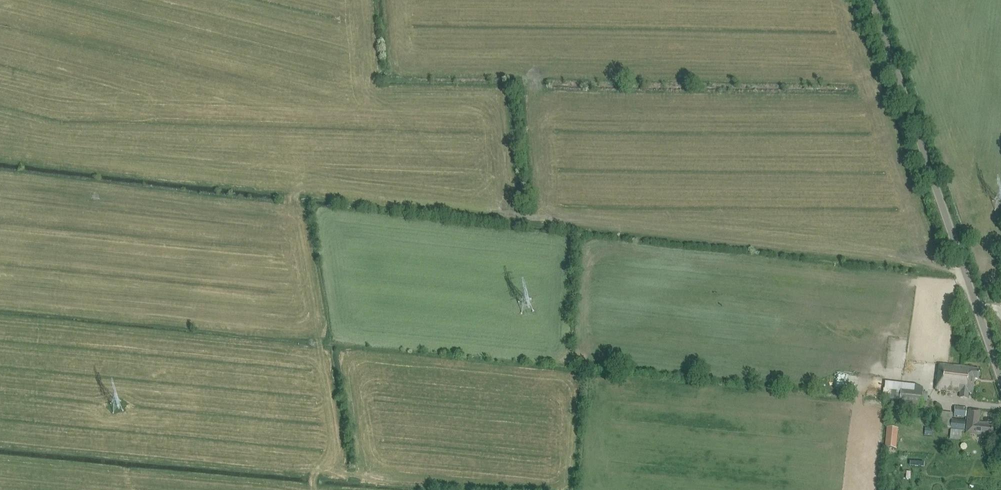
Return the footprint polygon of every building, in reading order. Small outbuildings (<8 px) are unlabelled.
[(968,367),(940,364),(939,373),(937,373),(935,390),(960,393),(959,398),(968,399),(969,392),(973,393),(974,379),(978,379),(979,370),(968,369),(968,367)] [(882,399),(899,401),(898,405),(921,408),(922,402),(927,403),(928,395),(922,394),(923,393),(914,392),(915,385),(894,383),(893,388),(883,387),(882,399)] [(953,419),(965,420),(967,408),(955,406),(954,416),(953,419)] [(981,411),(969,410),(966,433),(984,436),(984,434),(992,435),(994,426),(989,426),(989,423),(978,422),(978,420),(980,420),(981,411)] [(952,427),(952,428),(965,429),(967,421),(965,420),(953,419),(952,419),(951,427),(952,427)] [(898,429),(886,428),(885,448),(896,449),(898,429)] [(951,428),(950,436),(950,439),(963,441),(963,438),(964,438),(965,429),(952,428),(951,428)]
